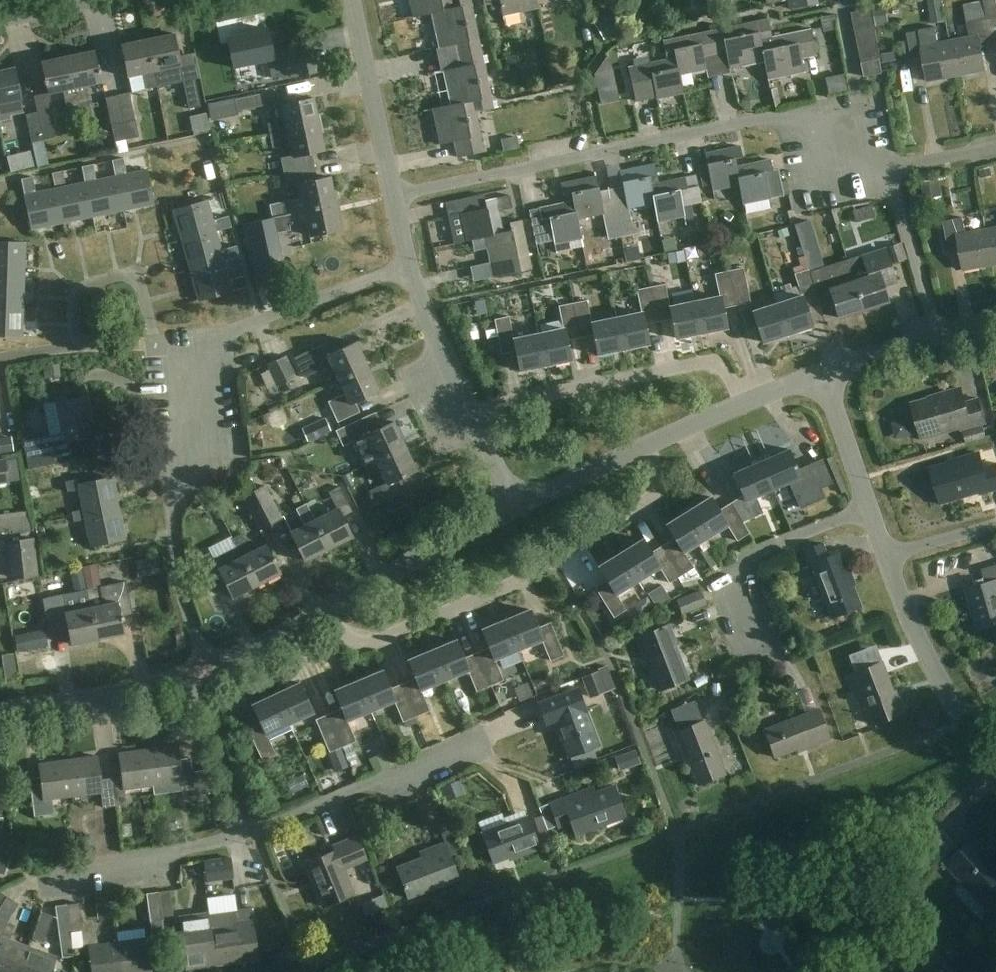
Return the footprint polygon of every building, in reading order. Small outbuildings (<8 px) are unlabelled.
[(432,13),(460,6),(454,7),(452,0),(410,0),(413,17),(432,13)] [(459,55),(482,50),(472,0),(459,0),(460,6),(432,13),(439,48),(457,44),(459,55)] [(538,8),(536,0),(484,0),(485,5),(500,2),(503,16),(538,8)] [(852,11),(855,25),(873,21),(870,8),(852,11)] [(890,23),(887,9),(874,11),(877,25),(890,23)] [(604,40),(626,27),(616,10),(594,23),(604,40)] [(987,18),(992,45),(995,45),(995,16),(987,18)] [(768,18),(711,30),(720,75),(731,72),(730,68),(764,61),(758,32),(770,29),(768,18)] [(982,47),(992,45),(987,18),(968,21),(971,37),(950,40),(957,76),(986,71),(982,47)] [(873,21),(855,25),(857,38),(876,34),(873,21)] [(272,51),(267,28),(227,37),(234,68),(269,61),(273,78),(309,70),(303,44),(272,51)] [(758,32),(764,61),(768,80),(804,72),(801,59),(817,55),(811,28),(772,36),(770,29),(758,32)] [(957,76),(950,40),(931,44),(929,29),(908,33),(913,60),(925,58),(929,81),(957,76)] [(676,57),(680,75),(706,69),(708,77),(720,75),(711,30),(663,40),(665,52),(674,50),(676,57)] [(156,86),(184,80),(179,56),(178,56),(174,33),(147,39),(156,86)] [(876,34),(857,38),(860,50),(878,46),(876,34)] [(156,86),(147,39),(122,44),(129,77),(143,73),(147,88),(156,86)] [(878,46),(860,50),(862,62),(881,58),(878,46)] [(67,55),(79,116),(87,115),(85,101),(89,100),(86,85),(100,82),(94,50),(67,55)] [(494,108),(482,50),(459,55),(461,66),(444,70),(451,104),(433,108),(451,105),(452,105),(474,101),(484,99),(487,110),(494,108)] [(199,76),(194,53),(179,56),(184,80),(189,107),(199,105),(194,77),(199,76)] [(79,116),(67,55),(42,61),(48,93),(63,90),(68,112),(71,111),(73,118),(79,116)] [(680,75),(676,57),(629,66),(636,101),(657,97),(657,99),(684,93),(680,75)] [(0,70),(0,120),(8,118),(7,113),(23,110),(14,67),(0,70)] [(128,92),(116,95),(127,149),(129,148),(126,138),(138,135),(128,92)] [(118,150),(127,149),(116,95),(106,97),(118,150)] [(270,134),(320,124),(314,98),(282,104),(285,119),(268,123),(270,134)] [(451,105),(433,108),(441,144),(455,141),(458,157),(485,151),(474,101),(452,105),(451,105)] [(37,111),(42,139),(55,136),(49,109),(37,111)] [(42,139),(37,111),(25,114),(31,141),(42,139)] [(325,149),(320,124),(270,134),(273,147),(290,143),(292,155),(281,157),(284,172),(314,166),(311,152),(325,149)] [(48,140),(37,143),(41,167),(53,165),(48,140)] [(735,159),(735,158),(743,157),(741,145),(705,153),(713,190),(739,185),(743,203),(744,203),(735,159)] [(737,166),(735,159),(744,203),(771,198),(766,172),(773,170),(771,159),(737,166)] [(113,165),(115,176),(116,175),(123,210),(154,203),(147,169),(124,174),(121,163),(113,165)] [(658,222),(649,177),(650,177),(650,176),(658,175),(655,163),(620,171),(623,187),(612,189),(618,220),(631,217),(629,208),(654,202),(658,222)] [(317,180),(314,166),(284,172),(287,187),(299,184),(301,198),(270,204),(273,216),(336,202),(331,177),(317,180)] [(53,172),(56,188),(55,188),(62,222),(93,216),(86,182),(66,186),(63,170),(53,172)] [(790,194),(782,171),(773,174),(781,197),(790,194)] [(86,182),(93,216),(123,210),(116,175),(115,176),(86,182)] [(658,222),(686,216),(686,218),(694,216),(691,205),(702,203),(696,175),(685,177),(659,182),(658,175),(650,177),(649,177),(658,222)] [(573,201),(581,238),(583,238),(578,219),(605,213),(597,176),(562,183),(564,194),(572,193),(573,200),(573,201)] [(921,182),(925,200),(942,197),(938,179),(921,182)] [(62,222),(55,188),(25,194),(32,229),(62,222)] [(509,231),(505,231),(500,211),(513,208),(510,195),(486,200),(488,208),(460,214),(466,240),(509,231)] [(182,240),(216,230),(208,200),(174,209),(182,240)] [(581,238),(573,201),(539,208),(542,219),(549,217),(555,244),(581,238)] [(342,229),(336,202),(273,216),(275,228),(306,221),(309,235),(342,229)] [(858,212),(861,223),(881,218),(878,206),(858,212)] [(993,265),(986,229),(966,233),(964,218),(944,221),(949,249),(960,247),(964,270),(993,265)] [(512,230),(509,231),(466,240),(466,241),(486,237),(494,276),(532,269),(522,220),(510,222),(512,230)] [(811,221),(795,226),(803,249),(819,244),(811,221)] [(259,248),(279,242),(273,223),(254,228),(259,248)] [(986,229),(993,265),(995,264),(995,227),(986,229)] [(191,270),(224,261),(216,230),(182,240),(191,270)] [(24,273),(25,242),(0,241),(0,272),(24,273)] [(848,261),(851,272),(864,310),(888,302),(883,286),(897,282),(886,248),(848,261)] [(670,257),(674,267),(690,260),(685,250),(670,257)] [(232,291),(224,261),(191,270),(199,300),(232,291)] [(809,269),(808,269),(819,303),(821,307),(834,302),(839,318),(864,310),(851,272),(854,280),(839,284),(833,265),(810,273),(809,269)] [(720,295),(695,301),(702,333),(727,327),(723,308),(751,302),(744,268),(715,273),(720,295)] [(806,307),(819,303),(808,269),(795,273),(802,295),(778,303),(788,334),(812,326),(806,307)] [(24,273),(0,272),(0,304),(23,305),(24,273)] [(676,338),(702,333),(695,301),(670,306),(665,284),(651,287),(658,321),(672,318),(676,338)] [(642,312),(617,317),(623,349),(649,344),(645,324),(658,321),(651,287),(637,289),(642,312)] [(531,294),(511,297),(514,315),(534,313),(531,294)] [(573,303),(580,337),(594,335),(598,354),(623,349),(617,317),(592,322),(587,300),(573,303)] [(563,328),(539,333),(545,365),(571,360),(567,340),(580,337),(573,303),(559,306),(563,328)] [(788,334),(778,303),(753,311),(763,342),(788,334)] [(23,305),(0,304),(0,335),(22,336),(23,305)] [(520,370),(545,365),(539,333),(514,338),(509,316),(495,319),(502,354),(516,351),(520,370)] [(331,365),(338,379),(367,365),(356,342),(333,353),(328,342),(295,357),(305,377),(331,365)] [(266,364),(275,387),(296,378),(287,356),(266,364)] [(379,390),(367,365),(338,379),(345,394),(328,402),(338,422),(360,411),(355,401),(379,390)] [(966,402),(962,389),(937,396),(937,397),(913,404),(922,432),(960,421),(962,429),(986,422),(979,398),(966,402)] [(56,463),(55,455),(71,451),(69,440),(95,434),(87,395),(56,401),(56,403),(45,405),(51,435),(23,441),(29,468),(56,463)] [(354,441),(365,465),(405,446),(394,422),(383,427),(376,412),(336,430),(343,446),(354,441)] [(405,446),(365,465),(369,475),(380,469),(386,483),(376,488),(381,499),(401,489),(396,479),(416,469),(405,446)] [(761,461),(773,489),(790,481),(801,507),(824,497),(824,498),(834,494),(829,484),(831,483),(824,467),(813,472),(810,466),(798,471),(789,449),(761,461)] [(980,453),(956,460),(956,461),(932,468),(941,497),(979,486),(981,494),(995,489),(995,464),(984,467),(980,453)] [(742,522),(743,521),(764,512),(756,496),(773,489),(761,461),(734,473),(744,495),(731,503),(742,522)] [(84,514),(118,507),(112,477),(78,483),(77,479),(65,481),(67,491),(79,488),(83,509),(84,514)] [(265,486),(242,498),(260,530),(283,518),(265,486)] [(306,503),(329,548),(352,536),(342,517),(353,511),(340,486),(329,492),(337,507),(314,519),(306,503)] [(711,497),(689,510),(706,538),(728,524),(737,540),(750,533),(743,521),(742,522),(731,503),(719,510),(711,497)] [(305,561),(329,548),(306,503),(296,508),(304,524),(290,531),(305,561)] [(124,538),(118,507),(84,514),(83,509),(72,511),(74,521),(85,519),(91,545),(124,538)] [(663,545),(682,575),(694,567),(684,552),(698,543),(703,551),(711,546),(706,538),(689,510),(667,524),(675,537),(663,545)] [(30,528),(28,517),(0,520),(0,532),(30,528)] [(242,556),(257,585),(280,573),(265,544),(254,550),(245,532),(233,538),(242,556)] [(38,574),(33,538),(10,541),(15,577),(38,574)] [(643,539),(621,552),(638,580),(660,567),(670,583),(682,575),(663,545),(651,552),(643,539)] [(828,556),(823,543),(798,552),(804,566),(812,563),(832,617),(861,606),(850,576),(852,575),(843,551),(828,556)] [(257,585),(242,556),(219,567),(211,551),(193,560),(196,573),(202,587),(223,576),(233,597),(257,585)] [(616,594),(638,580),(621,552),(599,566),(607,580),(595,587),(614,617),(626,609),(616,594)] [(157,554),(106,565),(109,580),(133,575),(135,587),(163,581),(157,554)] [(982,569),(986,583),(967,589),(978,629),(995,624),(995,565),(982,569)] [(88,589),(98,639),(123,633),(121,620),(124,619),(123,615),(132,613),(126,581),(88,589)] [(72,644),(98,639),(88,589),(74,592),(78,609),(66,612),(62,594),(42,598),(49,632),(68,628),(72,644)] [(506,619),(519,649),(523,660),(532,656),(528,645),(542,639),(551,660),(564,655),(551,622),(538,628),(530,609),(506,619)] [(495,659),(519,649),(506,619),(482,629),(490,647),(477,652),(491,685),(504,679),(495,659)] [(674,636),(669,624),(637,637),(646,660),(648,659),(660,689),(688,679),(672,637),(674,636)] [(456,640),(432,650),(445,679),(469,669),(477,690),(491,685),(477,652),(464,658),(456,640)] [(403,683),(417,716),(430,710),(422,689),(445,679),(432,650),(408,659),(416,677),(403,683)] [(895,697),(882,662),(847,675),(853,692),(860,689),(873,724),(903,712),(897,696),(895,697)] [(382,670),(359,680),(371,710),(395,700),(404,721),(417,716),(403,683),(390,688),(382,670)] [(348,720),(371,710),(359,680),(335,690),(343,708),(316,719),(330,752),(356,741),(348,720)] [(276,694),(289,723),(313,712),(299,683),(276,694)] [(599,745),(578,688),(542,701),(550,723),(556,721),(569,756),(599,745)] [(266,734),(289,723),(276,694),(252,704),(261,722),(248,728),(263,760),(276,754),(266,734)] [(491,724),(508,718),(505,708),(487,714),(491,724)] [(830,739),(819,708),(764,729),(775,757),(805,746),(806,749),(830,739)] [(726,773),(705,720),(674,731),(683,756),(687,755),(698,784),(726,773)] [(177,745),(148,749),(153,785),(181,781),(183,796),(195,795),(190,758),(179,759),(177,745)] [(125,789),(153,785),(148,749),(119,753),(122,776),(111,778),(115,805),(127,804),(125,789)] [(115,805),(111,778),(100,779),(97,756),(68,759),(73,795),(101,792),(103,807),(115,805)] [(52,798),(73,795),(68,759),(39,763),(41,776),(29,778),(34,816),(54,813),(52,798)] [(209,793),(206,770),(193,771),(196,795),(209,793)] [(626,816),(614,785),(580,798),(578,792),(550,803),(559,827),(571,822),(576,835),(626,816)] [(540,848),(527,815),(482,833),(494,863),(513,855),(514,858),(540,848)] [(461,852),(451,827),(441,831),(445,842),(429,848),(431,854),(397,867),(408,898),(459,879),(450,856),(461,852)] [(947,831),(933,847),(949,861),(963,846),(947,831)] [(0,834),(0,845),(13,844),(13,833),(0,834)] [(979,835),(946,866),(990,913),(995,907),(995,854),(979,835)] [(367,859),(358,836),(334,845),(336,850),(306,863),(323,906),(354,893),(344,868),(367,859)] [(170,890),(158,892),(162,919),(174,918),(170,890)] [(146,894),(153,936),(164,935),(162,919),(158,892),(146,894)] [(28,946),(9,939),(15,925),(6,922),(18,903),(7,896),(0,907),(0,971),(19,971),(28,946)] [(118,941),(98,944),(95,920),(82,922),(79,902),(67,904),(71,932),(87,930),(93,971),(122,971),(118,941)] [(113,917),(111,902),(94,904),(95,920),(113,917)] [(71,932),(67,904),(56,906),(63,957),(74,956),(71,932)] [(209,914),(216,965),(258,959),(251,907),(209,913),(209,914)] [(53,917),(41,912),(32,938),(43,943),(53,917)] [(209,914),(180,918),(187,969),(216,965),(209,914)] [(118,941),(122,971),(151,971),(147,937),(118,941)] [(19,971),(49,971),(55,956),(28,946),(19,971)]
